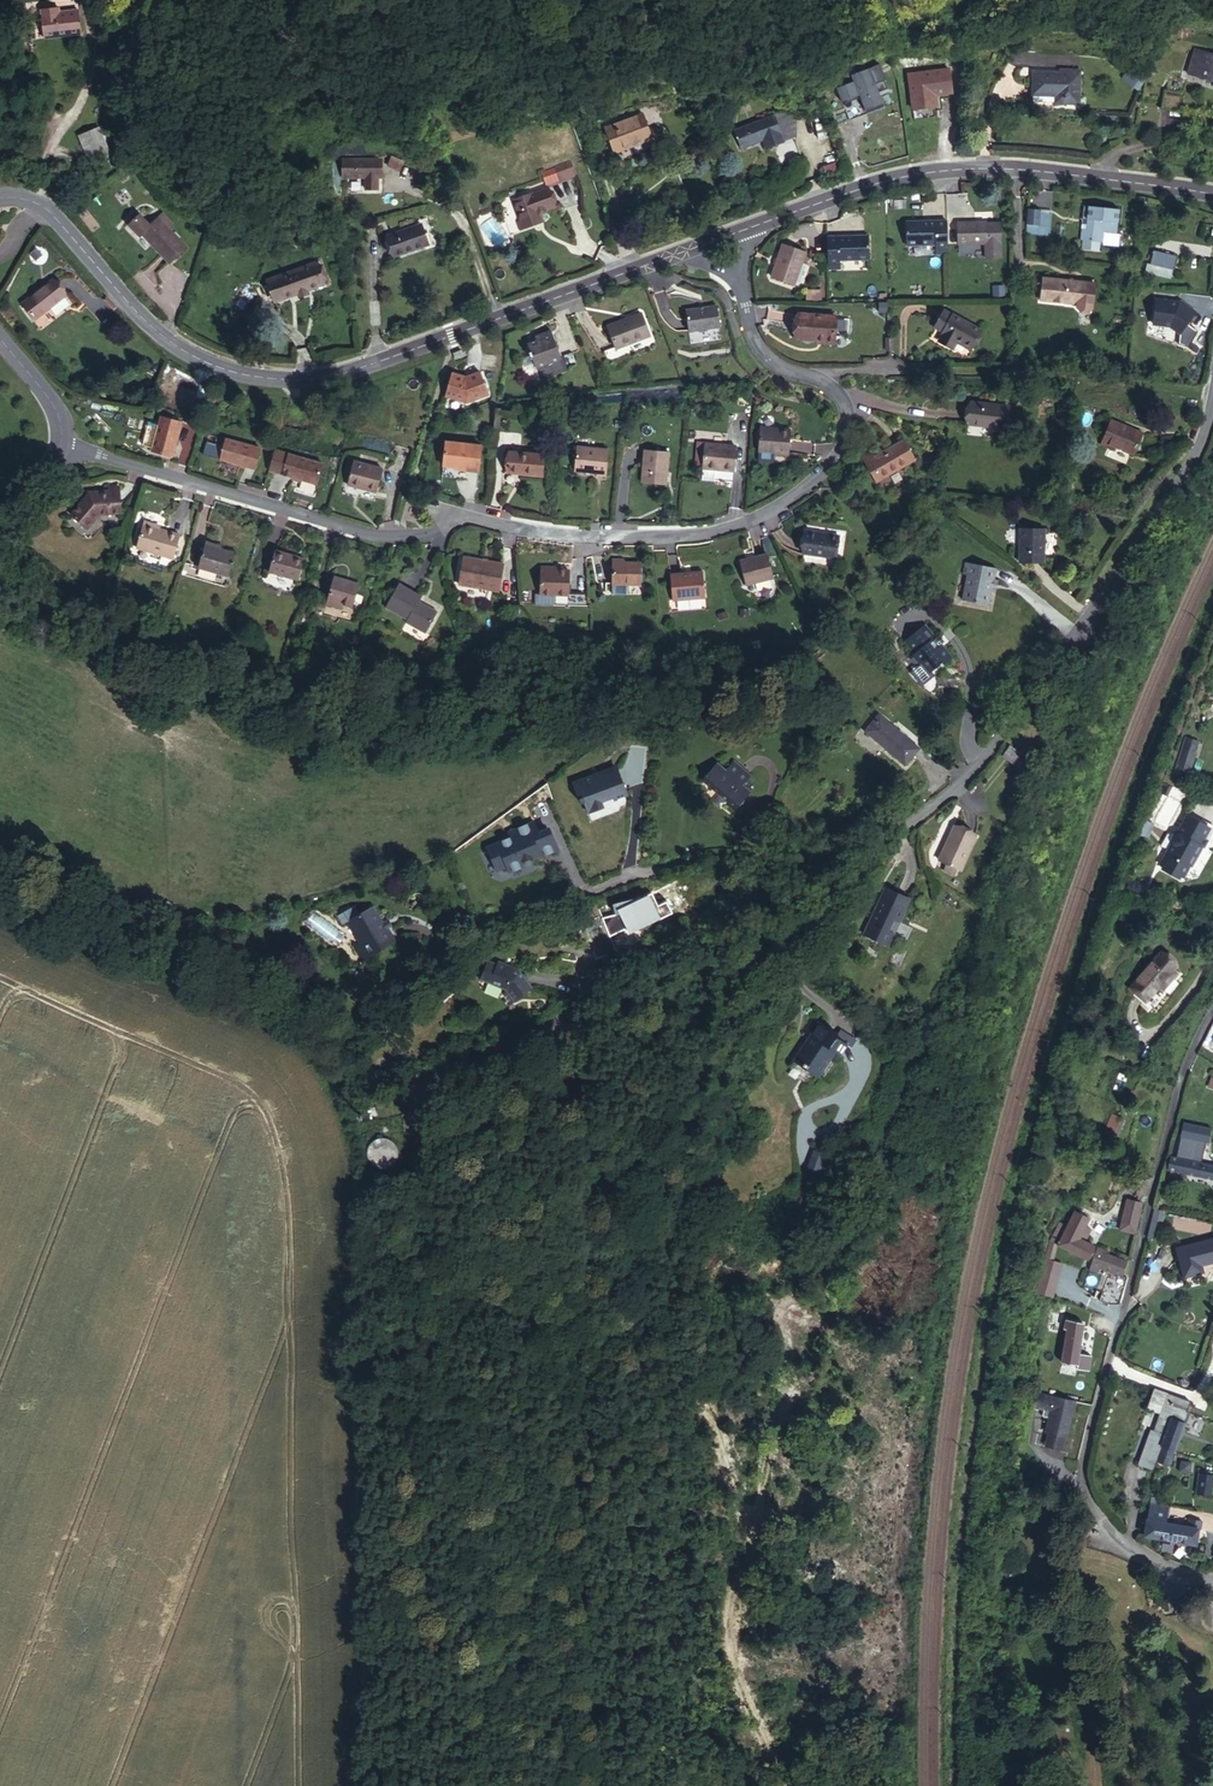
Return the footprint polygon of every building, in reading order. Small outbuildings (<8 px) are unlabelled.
[(57,4),(46,5),(48,33),(81,31),(80,7),(63,8),(58,8),(57,4)] [(1197,51),(1189,74),(1212,81),(1212,56),(1197,51)] [(947,65),(906,70),(911,105),(935,102),(933,91),(950,89),(947,65)] [(853,83),(836,89),(848,122),(884,109),(869,70),(850,77),(853,83)] [(1033,95),(1056,96),(1063,97),(1063,104),(1078,104),(1079,75),(1034,73),(1033,95)] [(1183,93),(1164,90),(1162,109),(1181,112),(1183,93)] [(1056,103),(1056,96),(1033,95),(1032,102),(1056,103)] [(775,115),(784,140),(800,134),(791,109),(775,115)] [(643,115),(641,112),(626,117),(627,121),(643,115)] [(607,129),(615,152),(651,139),(643,115),(627,121),(607,129)] [(766,148),(784,142),(774,116),(735,131),(742,149),(763,141),(766,148)] [(99,129),(81,137),(92,163),(110,156),(99,129)] [(127,153),(127,151),(124,143),(118,145),(122,155),(127,153)] [(404,163),(397,160),(393,168),(400,171),(404,163)] [(367,178),(367,190),(378,190),(378,178),(381,179),(380,162),(344,162),(344,178),(367,178)] [(569,162),(540,173),(546,186),(574,175),(569,162)] [(553,207),(547,188),(514,200),(521,220),(523,224),(535,220),(534,214),(538,212),(539,214),(540,214),(545,212),(545,210),(553,207)] [(1086,231),(1103,232),(1116,234),(1117,211),(1088,208),(1086,221),(1086,226),(1086,231)] [(1026,224),(1037,226),(1039,215),(1039,211),(1027,210),(1026,224)] [(543,222),(540,214),(539,214),(538,212),(534,214),(535,220),(523,224),(521,220),(517,222),(520,230),(543,222)] [(1050,216),(1039,215),(1037,226),(1037,235),(1048,236),(1050,216)] [(141,216),(131,226),(140,237),(143,234),(171,264),(187,248),(159,218),(150,226),(141,216)] [(936,253),(948,252),(947,220),(905,221),(905,244),(936,244),(936,253)] [(985,223),(958,223),(958,245),(984,244),(985,259),(1000,259),(1000,224),(985,224),(985,223)] [(417,225),(424,246),(428,245),(420,224),(417,225)] [(1026,233),(1037,235),(1037,226),(1026,224),(1026,233)] [(388,236),(395,257),(424,246),(417,225),(388,236)] [(1102,244),(1103,232),(1086,231),(1086,226),(1081,225),(1079,242),(1102,244)] [(869,233),(826,235),(826,240),(827,269),(840,269),(840,258),(870,257),(869,233)] [(794,285),(805,254),(782,246),(772,277),(794,285)] [(1152,264),(1171,269),(1174,258),(1155,253),(1152,264)] [(1169,278),(1171,269),(1152,264),(1150,273),(1169,278)] [(316,265),(268,283),(275,302),(299,293),(301,298),(309,295),(307,290),(323,285),(316,265)] [(697,281),(701,276),(691,271),(688,276),(697,281)] [(1082,288),(1083,283),(1045,279),(1043,301),(1080,306),(1082,288)] [(66,297),(54,281),(24,304),(36,320),(66,297)] [(1096,289),(1082,288),(1080,306),(1079,308),(1082,311),(1091,312),(1094,309),(1096,289)] [(806,289),(806,298),(820,300),(821,290),(806,289)] [(1189,303),(1154,300),(1152,326),(1187,329),(1189,303)] [(720,303),(689,308),(692,330),(723,325),(720,303)] [(956,338),(971,347),(980,331),(944,311),(935,326),(944,332),(940,338),(952,345),(956,338)] [(630,341),(649,334),(641,315),(608,327),(616,349),(631,344),(630,341)] [(797,339),(817,341),(822,340),(822,344),(834,344),(836,317),(800,315),(797,339)] [(564,357),(553,329),(541,334),(543,338),(530,343),(533,351),(531,352),(533,356),(535,356),(539,367),(564,357)] [(650,336),(649,334),(630,341),(631,344),(650,336)] [(969,350),(971,347),(956,338),(952,345),(940,338),(938,341),(956,351),(959,345),(969,350)] [(1191,359),(1194,348),(1186,345),(1183,357),(1191,359)] [(465,357),(463,351),(454,354),(456,360),(465,357)] [(575,351),(567,354),(571,366),(579,363),(575,351)] [(464,378),(468,403),(488,392),(477,371),(464,378)] [(468,403),(464,378),(452,374),(446,397),(468,403)] [(1006,429),(1008,408),(971,403),(968,424),(1006,429)] [(170,455),(181,418),(160,412),(149,449),(170,455)] [(1133,455),(1141,434),(1111,421),(1101,446),(1113,450),(1115,447),(1133,455)] [(992,435),(992,428),(968,427),(967,434),(992,435)] [(789,432),(760,429),(758,459),(773,460),(774,454),(788,455),(789,432)] [(256,468),(262,446),(227,435),(220,457),(256,468)] [(484,444),(448,441),(446,465),(462,466),(462,468),(482,469),(484,444)] [(903,441),(874,458),(869,461),(879,480),(914,461),(903,441)] [(795,442),(795,454),(813,454),(813,442),(795,442)] [(733,472),(736,447),(706,444),(702,479),(715,480),(715,470),(733,472)] [(320,483),(326,461),(275,446),(269,468),(320,483)] [(607,477),(609,451),(578,448),(576,472),(598,474),(598,476),(607,477)] [(666,486),(669,453),(645,451),(643,484),(666,486)] [(543,476),(545,456),(511,453),(509,473),(543,476)] [(869,461),(874,458),(871,454),(862,459),(876,483),(879,480),(869,461)] [(377,493),(383,470),(354,462),(348,486),(377,493)] [(121,512),(120,490),(110,490),(99,491),(99,495),(89,495),(72,515),(87,528),(100,514),(121,512)] [(180,535),(160,529),(144,524),(138,548),(173,559),(180,535)] [(1041,559),(1042,526),(1017,526),(1017,559),(1041,559)] [(836,559),(840,537),(807,532),(804,554),(836,559)] [(205,546),(220,550),(221,546),(206,541),(205,546)] [(235,554),(220,550),(205,546),(199,567),(229,576),(235,554)] [(298,580),(304,559),(276,551),(270,572),(298,580)] [(773,579),(767,555),(740,562),(746,586),(773,579)] [(990,599),(992,559),(959,556),(958,569),(964,570),(963,597),(990,599)] [(463,588),(468,558),(464,558),(459,587),(463,588)] [(504,564),(468,558),(463,588),(499,594),(504,564)] [(640,584),(641,565),(635,566),(635,563),(625,562),(614,563),(614,583),(640,584)] [(569,571),(561,570),(541,570),(539,593),(555,594),(568,595),(569,571)] [(705,597),(703,572),(671,574),(673,600),(705,597)] [(339,602),(343,603),(352,606),(359,584),(335,576),(327,604),(337,607),(339,602)] [(426,633),(438,612),(420,602),(422,597),(400,584),(387,607),(408,620),(407,622),(426,633)] [(539,593),(534,593),(534,604),(552,605),(554,602),(555,594),(539,593)] [(583,595),(568,595),(567,606),(583,607),(583,595)] [(937,642),(924,626),(904,644),(914,656),(909,660),(916,668),(920,665),(929,675),(943,662),(945,664),(951,658),(941,645),(937,648),(934,645),(937,642)] [(905,763),(919,748),(889,723),(888,724),(879,716),(867,730),(877,738),(876,739),(905,763)] [(1186,738),(1183,748),(1195,752),(1198,742),(1186,738)] [(1013,745),(1005,754),(1022,768),(1029,759),(1013,745)] [(1195,752),(1183,748),(1175,772),(1187,776),(1195,752)] [(702,780),(736,809),(751,791),(744,784),(752,775),(735,761),(727,770),(718,762),(702,780)] [(619,811),(633,808),(625,780),(599,788),(598,785),(580,790),(586,812),(589,811),(593,822),(608,818),(606,812),(619,809),(619,811)] [(1169,853),(1162,865),(1165,866),(1165,867),(1183,877),(1190,865),(1192,866),(1203,846),(1201,845),(1204,839),(1210,828),(1187,815),(1178,832),(1176,835),(1171,845),(1167,852),(1169,853)] [(1157,823),(1149,820),(1144,834),(1152,837),(1157,823)] [(539,857),(557,850),(549,833),(539,837),(533,822),(508,833),(510,838),(486,848),(495,871),(506,867),(508,873),(522,867),(520,862),(531,858),(531,859),(538,856),(539,857)] [(956,868),(960,870),(975,837),(954,827),(939,860),(947,864),(956,868)] [(1171,829),(1164,842),(1171,845),(1176,835),(1178,832),(1171,829)] [(1169,853),(1167,852),(1160,864),(1162,865),(1169,853)] [(956,868),(947,864),(944,870),(953,874),(956,868)] [(1181,876),(1165,867),(1163,869),(1180,878),(1181,876)] [(897,926),(909,899),(884,888),(875,907),(879,909),(876,914),(873,912),(863,934),(885,943),(894,924),(897,926)] [(355,947),(362,959),(395,940),(384,921),(381,923),(372,906),(360,914),(355,904),(337,914),(342,924),(349,920),(362,942),(355,947)] [(1145,1002),(1159,986),(1162,982),(1166,985),(1175,974),(1172,971),(1167,968),(1171,964),(1159,954),(1130,989),(1145,1002)] [(489,961),(481,979),(505,989),(503,994),(511,1003),(532,987),(518,969),(501,962),(499,966),(489,961)] [(816,1020),(811,1017),(802,1031),(807,1034),(816,1020)] [(839,1055),(845,1044),(836,1038),(838,1034),(816,1020),(807,1034),(810,1036),(814,1039),(809,1046),(805,1044),(795,1060),(819,1074),(834,1051),(839,1055)] [(810,1036),(805,1044),(809,1046),(814,1039),(810,1036)] [(1102,1140),(1112,1144),(1122,1120),(1112,1116),(1102,1140)] [(399,1157),(399,1154),(399,1151),(398,1147),(396,1145),(394,1142),(392,1141),(389,1139),(386,1138),(383,1138),(380,1138),(377,1139),(374,1141),(372,1143),(370,1145),(368,1148),(368,1151),(367,1154),(367,1157),(368,1160),(370,1163),(372,1165),(374,1167),(377,1168),(380,1169),(383,1170),(386,1169),(389,1169),(392,1167),(394,1165),(396,1163),(398,1160),(399,1157)] [(807,1167),(824,1174),(831,1157),(814,1149),(807,1167)] [(1173,1156),(1170,1170),(1212,1179),(1212,1165),(1173,1156)] [(1128,1201),(1123,1223),(1138,1226),(1143,1204),(1128,1201)] [(1083,1232),(1086,1226),(1090,1220),(1075,1212),(1067,1227),(1060,1224),(1051,1241),(1087,1259),(1094,1246),(1086,1242),(1089,1235),(1083,1232)] [(1138,1226),(1123,1223),(1121,1230),(1136,1233),(1138,1226)] [(1092,1229),(1086,1226),(1083,1232),(1089,1235),(1092,1229)] [(1177,1248),(1184,1277),(1203,1272),(1202,1269),(1201,1265),(1206,1264),(1212,1262),(1212,1239),(1177,1248)] [(1090,1269),(1104,1274),(1107,1269),(1120,1274),(1118,1280),(1109,1277),(1101,1301),(1120,1307),(1128,1277),(1123,1275),(1127,1263),(1108,1256),(1110,1253),(1097,1248),(1090,1269)] [(1046,1259),(1037,1292),(1052,1296),(1061,1264),(1046,1259)] [(1087,1282),(1084,1289),(1090,1291),(1093,1284),(1087,1282)] [(1068,1330),(1062,1362),(1075,1365),(1083,1324),(1065,1320),(1064,1328),(1068,1330)] [(1044,1344),(1041,1362),(1049,1363),(1052,1346),(1044,1344)] [(1185,1421),(1189,1412),(1186,1412),(1189,1401),(1155,1389),(1147,1408),(1160,1413),(1153,1431),(1150,1430),(1138,1465),(1152,1471),(1160,1446),(1162,1447),(1173,1450),(1176,1451),(1186,1422),(1185,1421)] [(1046,1433),(1050,1435),(1049,1438),(1057,1439),(1065,1441),(1075,1401),(1039,1393),(1036,1408),(1051,1411),(1046,1433)] [(1168,1464),(1173,1450),(1162,1447),(1157,1461),(1168,1464)] [(1210,1495),(1212,1476),(1200,1475),(1197,1493),(1210,1495)] [(1151,1498),(1144,1537),(1195,1545),(1198,1527),(1165,1522),(1167,1506),(1157,1504),(1158,1499),(1151,1498)] [(1074,1548),(1085,1548),(1085,1536),(1074,1536),(1074,1548)]
